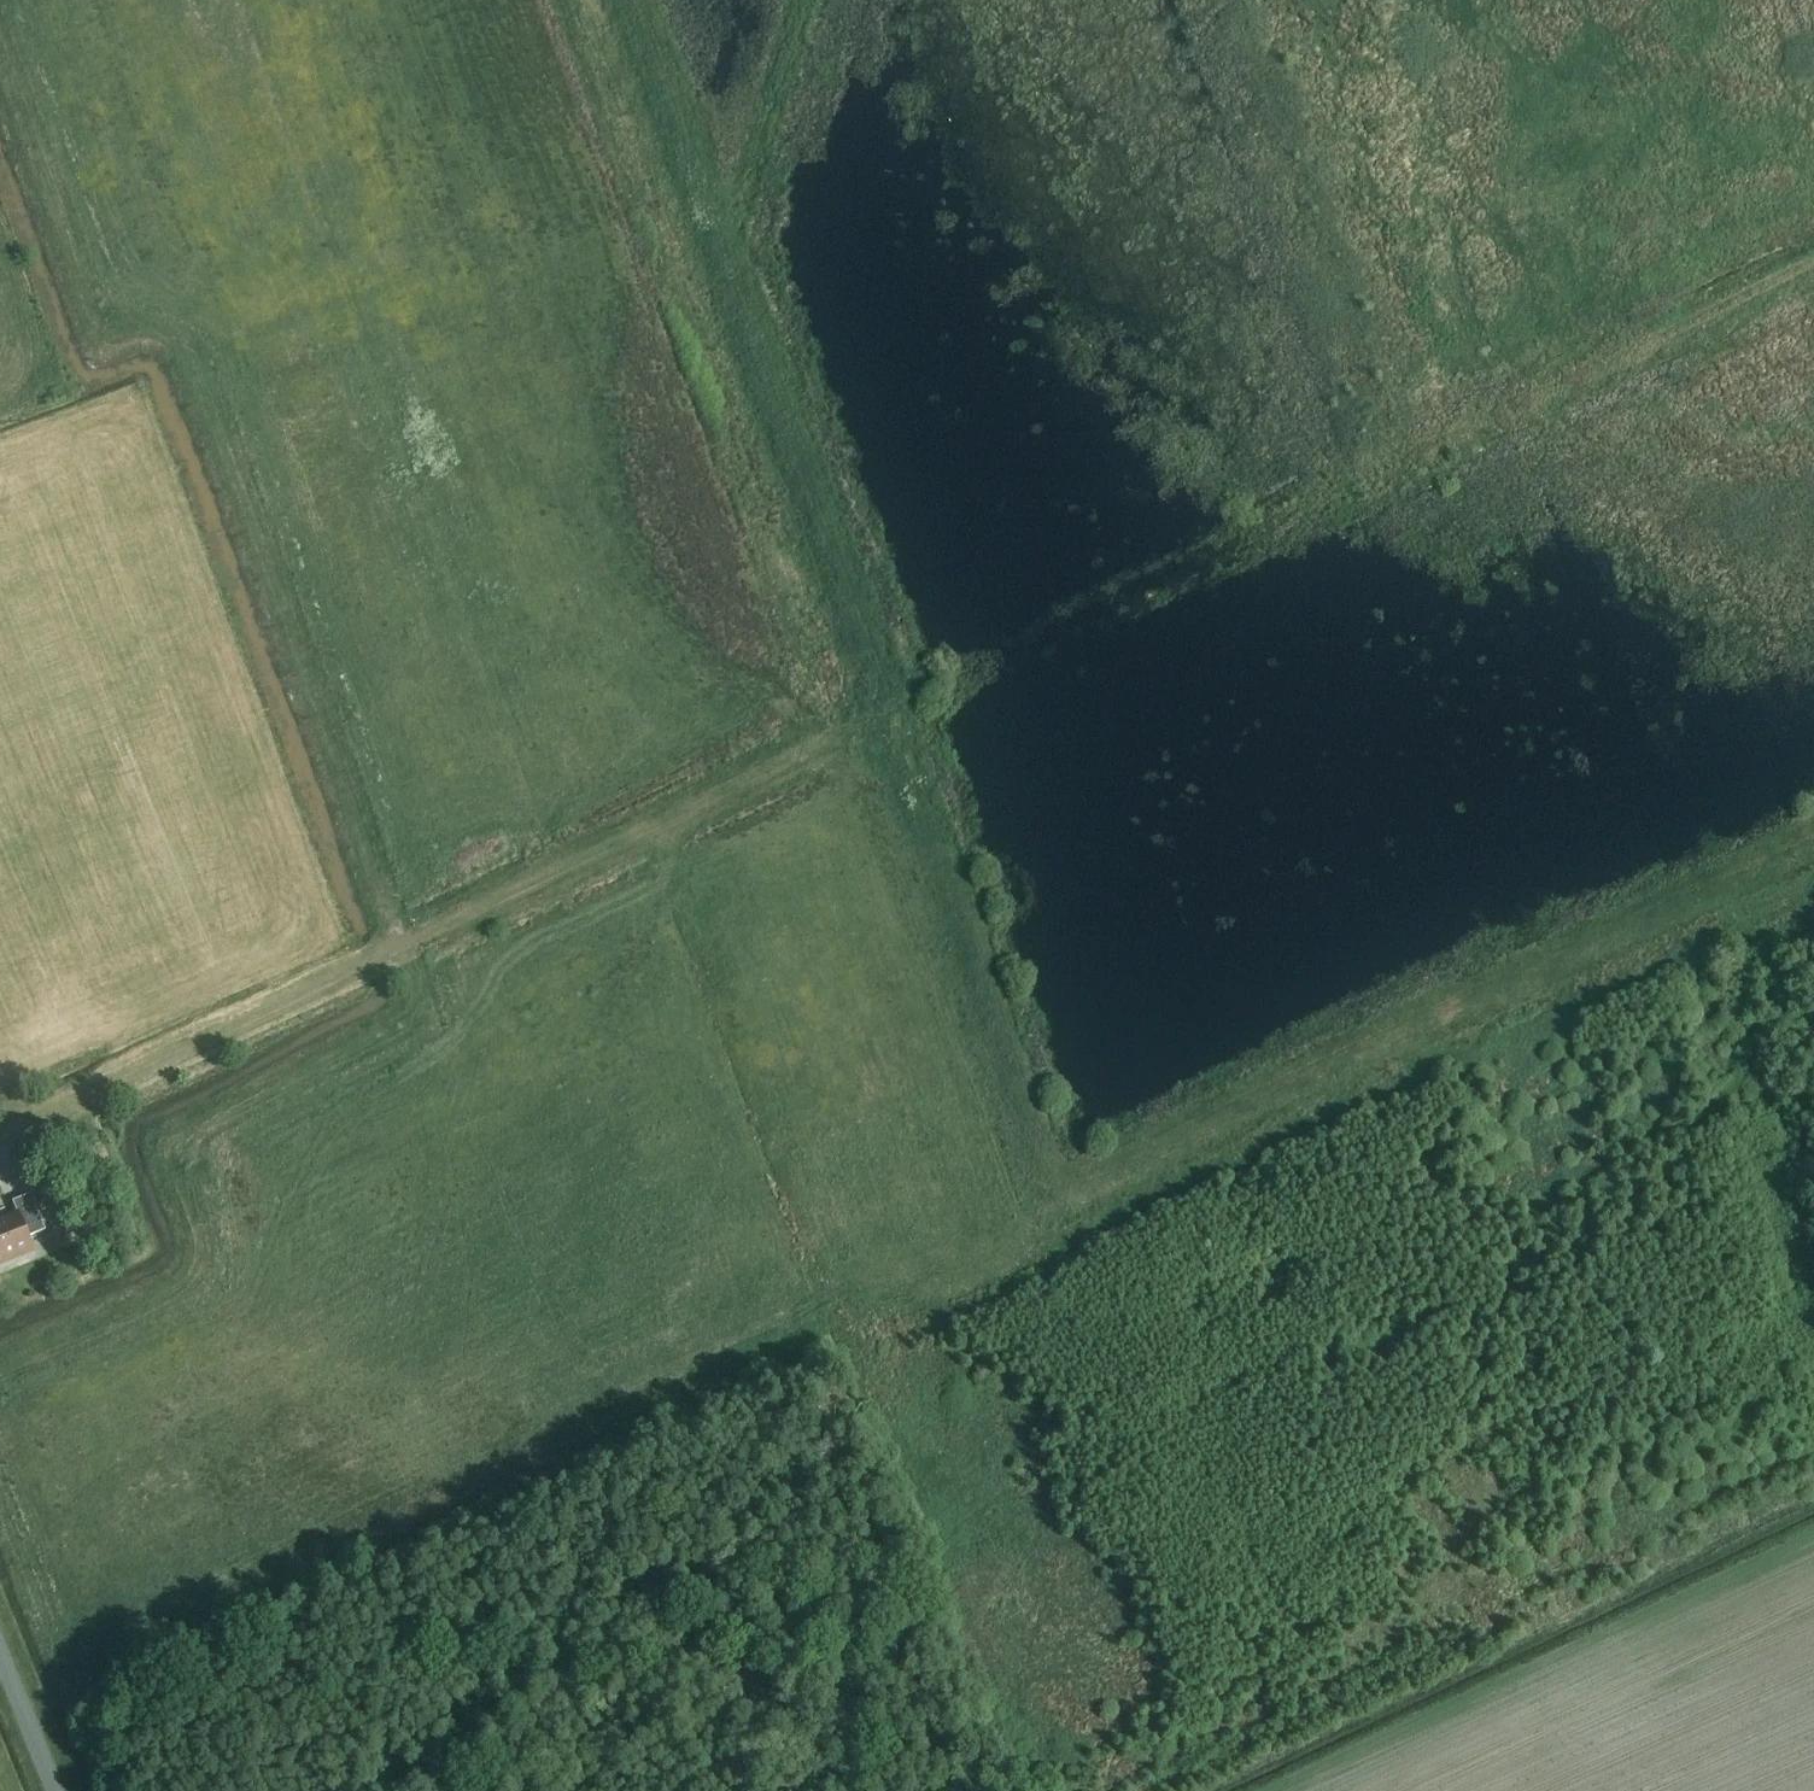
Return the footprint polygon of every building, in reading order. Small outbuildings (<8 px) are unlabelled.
[(51,1168),(37,1173),(42,1185),(56,1179),(51,1168)] [(15,1259),(33,1252),(28,1238),(46,1230),(31,1195),(12,1203),(17,1214),(0,1221),(0,1265),(15,1259)]
